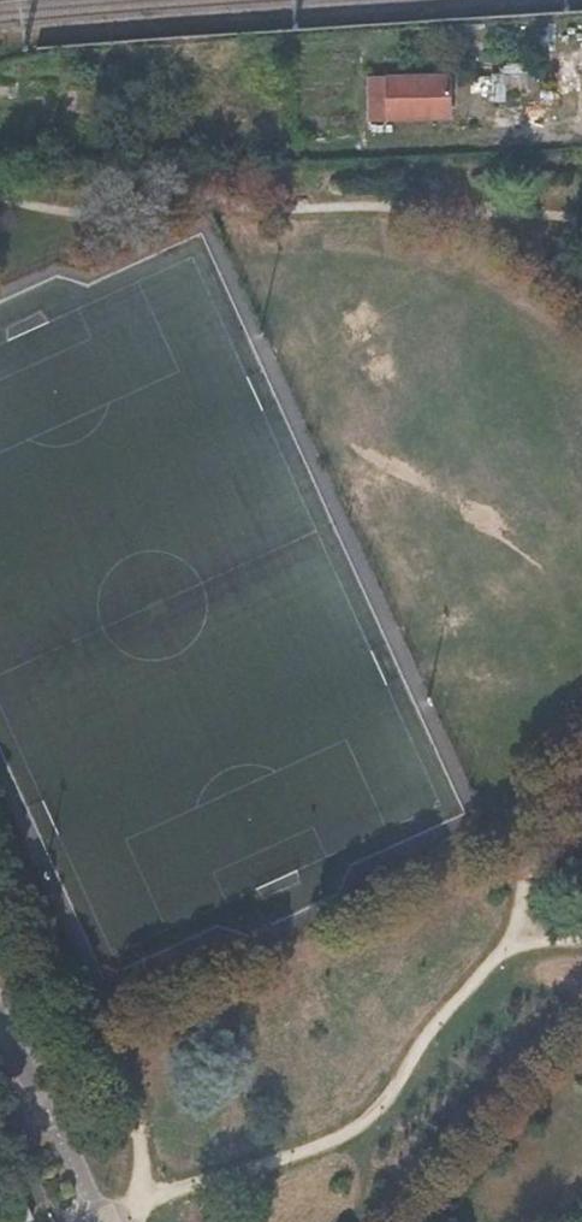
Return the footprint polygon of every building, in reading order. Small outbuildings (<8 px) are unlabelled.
[(555,52),(559,80),(581,77),(577,49),(555,52)] [(450,74),(371,77),(372,119),(451,116),(450,74)] [(0,1221),(21,1221),(10,1199),(0,1203),(0,1221)]
